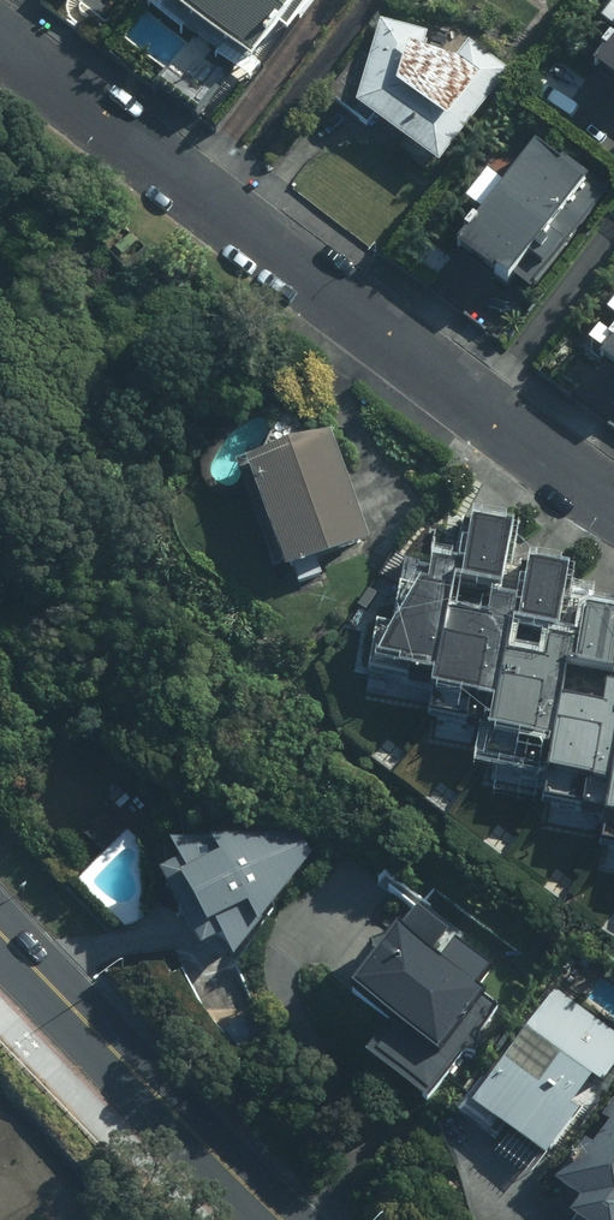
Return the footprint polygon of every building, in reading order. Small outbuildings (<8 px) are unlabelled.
[(266,69),(316,0),(171,0),(266,69)] [(459,63),(427,54),(433,34),(384,21),(361,108),(445,169),(513,73),(471,42),(459,63)] [(601,62),(613,72),(613,46),(601,62)] [(609,195),(540,146),(467,249),(536,298),(609,195)] [(605,355),(613,362),(613,344),(605,355)] [(336,433),(241,463),(277,577),(373,546),(336,433)] [(517,528),(480,523),(473,568),(407,558),(406,566),(405,565),(390,666),(446,674),(460,581),(508,588),(517,528)] [(573,570),(536,564),(530,608),(499,603),(496,622),(462,616),(448,708),(502,716),(517,623),(564,630),(573,570)] [(593,609),(586,652),(558,647),(556,661),(519,655),(503,752),(558,761),(574,668),(613,674),(613,613),(593,609)] [(612,688),(610,706),(574,701),(560,797),(613,804),(613,688),(612,688)] [(207,949),(226,938),(237,959),(322,833),(177,846),(186,862),(165,874),(207,949)] [(371,1058),(429,1101),(500,1004),(404,934),(358,996),(396,1023),(371,1058)] [(559,992),(529,1033),(530,1034),(478,1106),(552,1157),(585,1113),(577,1108),(597,1081),(601,1084),(613,1066),(613,1032),(559,992)] [(598,1147),(591,1142),(562,1185),(570,1190),(586,1201),(574,1218),(577,1219),(613,1219),(613,1124),(598,1147)]
